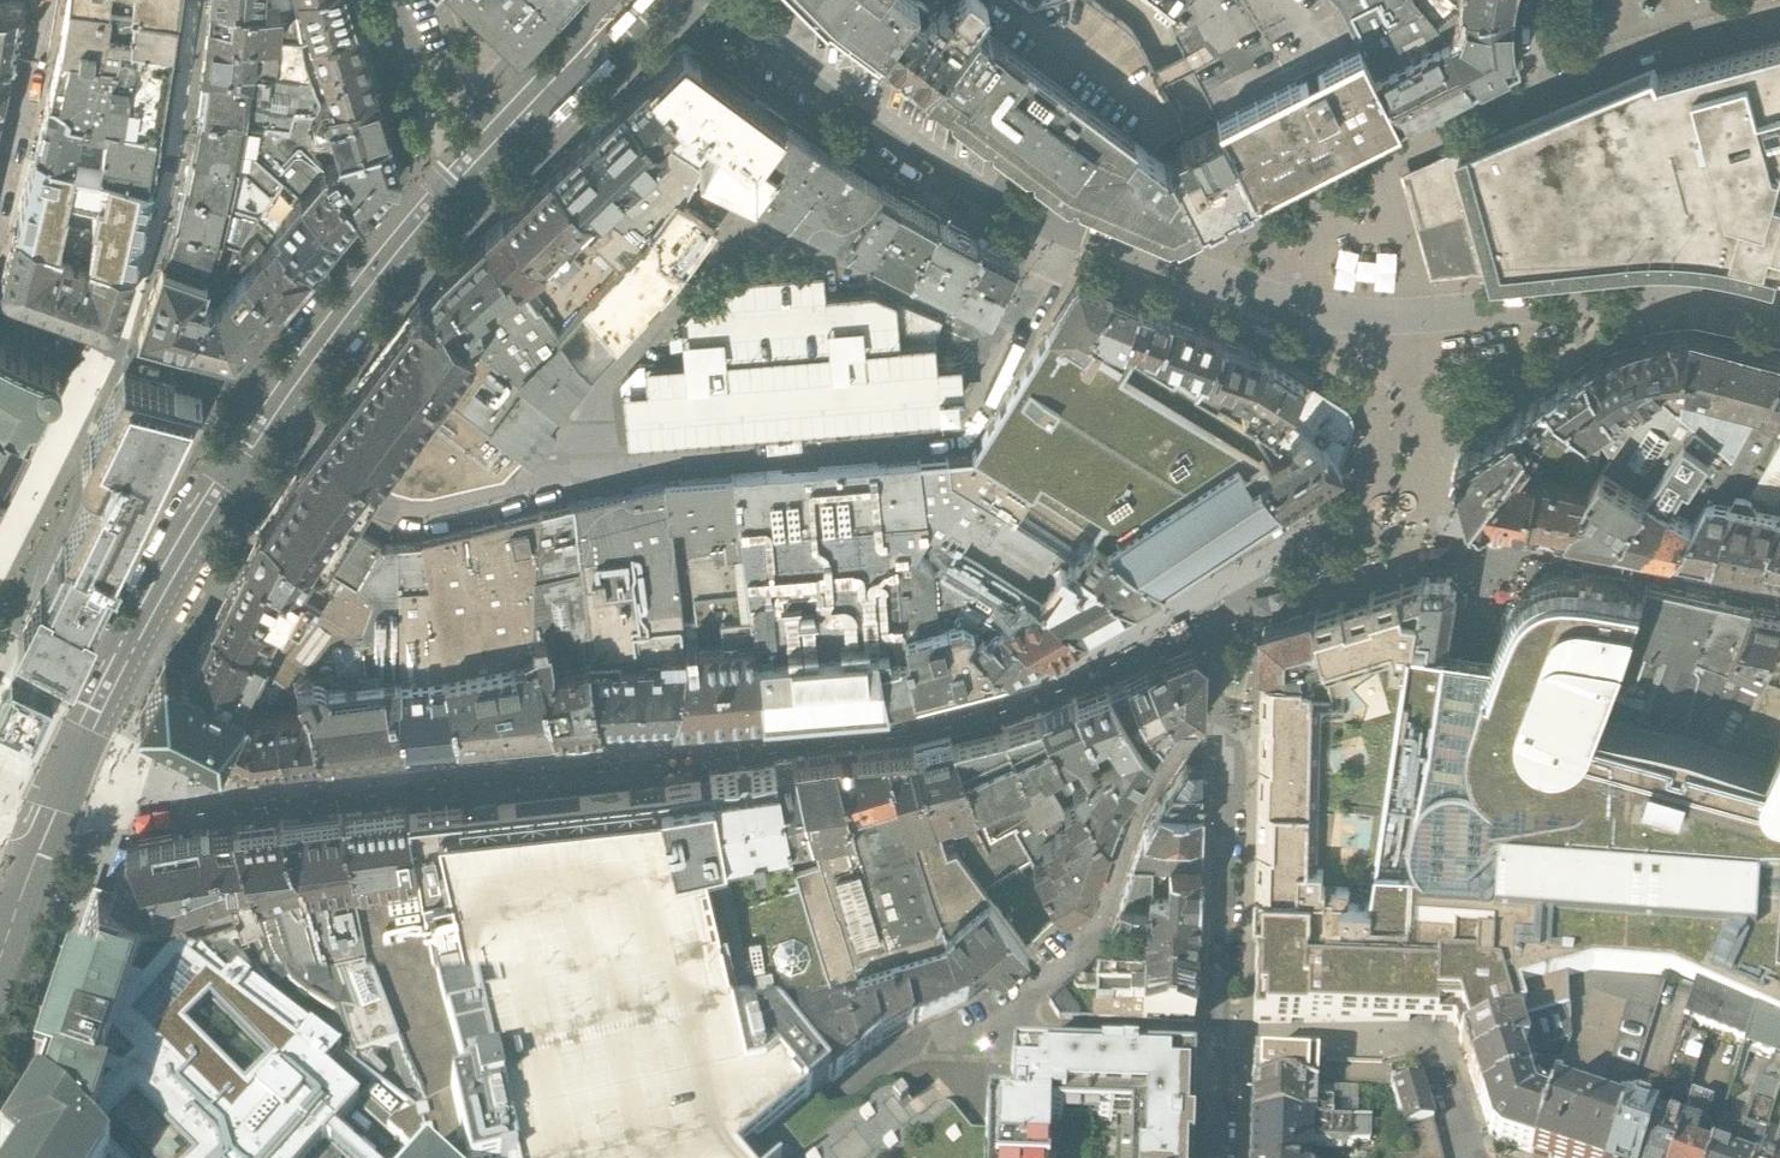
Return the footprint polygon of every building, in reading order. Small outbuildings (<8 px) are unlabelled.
[(123,5),(88,0),(67,0),(60,46),(77,49),(80,30),(93,32),(119,36),(123,5)] [(123,5),(177,12),(179,0),(123,0),(123,5)] [(261,7),(278,9),(293,6),(292,0),(261,0),(261,7)] [(346,0),(292,0),(293,6),(300,41),(312,37),(354,25),(346,0)] [(517,41),(543,13),(553,2),(551,0),(473,0),(517,41)] [(825,15),(828,12),(877,48),(914,0),(810,0),(825,15)] [(877,48),(875,51),(924,84),(974,16),(986,0),(914,0),(877,48)] [(1181,125),(1155,74),(1131,28),(1092,0),(1046,0),(1030,5),(1023,0),(986,0),(974,16),(1144,142),(1146,140),(1181,125)] [(1177,14),(1191,0),(1158,0),(1177,14)] [(1177,14),(1183,19),(1175,29),(1189,57),(1216,114),(1302,71),(1360,42),(1341,2),(1339,0),(1191,0),(1177,14)] [(1341,2),(1360,42),(1374,71),(1444,35),(1416,0),(1339,0),(1341,2)] [(1397,117),(1471,79),(1513,58),(1509,29),(1509,4),(1488,0),(1460,0),(1444,35),(1374,71),(1397,117)] [(1460,0),(1416,0),(1444,35),(1460,0)] [(261,7),(211,2),(208,32),(300,41),(293,6),(278,9),(261,7)] [(0,7),(0,56),(14,57),(21,22),(23,4),(0,7)] [(123,5),(119,36),(173,43),(177,12),(123,5)] [(1172,232),(1198,218),(1168,159),(1167,159),(1156,151),(1144,142),(974,16),(924,84),(1064,190),(1070,189),(1172,232)] [(312,37),(332,98),(334,102),(374,90),(354,25),(312,37)] [(80,30),(77,49),(90,50),(93,32),(80,30)] [(300,41),(208,32),(204,70),(250,75),(310,81),(304,62),(300,41)] [(115,54),(107,116),(159,126),(173,43),(119,36),(115,54)] [(1658,72),(1655,64),(1461,144),(1464,154),(1411,176),(1424,223),(1446,242),(1466,261),(1606,244),(1658,241),(1692,241),(1712,244),(1732,247),(1758,254),(1779,260),(1779,40),(1658,72)] [(1218,120),(1253,190),(1331,151),(1342,145),(1357,137),(1397,117),(1374,71),(1360,42),(1302,71),(1216,114),(1218,120)] [(686,44),(648,78),(681,115),(722,138),(701,167),(752,193),(776,163),(763,153),(783,118),(686,44)] [(107,116),(115,54),(90,50),(77,49),(60,46),(48,94),(65,97),(68,102),(67,107),(107,116)] [(0,56),(0,104),(2,104),(14,57),(0,56)] [(198,117),(243,123),(250,75),(204,70),(198,117)] [(250,75),(243,123),(268,126),(289,132),(294,113),(314,113),(319,102),(310,81),(250,75)] [(629,97),(622,105),(670,149),(701,167),(722,138),(681,115),(648,78),(629,97)] [(328,122),(337,151),(388,136),(374,90),(334,102),(332,98),(319,102),(314,113),(313,115),(328,122)] [(106,122),(107,116),(67,107),(68,102),(65,97),(48,94),(36,148),(71,156),(79,120),(106,122)] [(622,105),(547,172),(587,208),(599,213),(615,199),(635,175),(670,149),(622,105)] [(107,116),(106,122),(100,162),(151,178),(159,126),(107,116)] [(243,123),(198,117),(191,157),(236,167),(243,123)] [(776,163),(752,193),(842,238),(882,182),(783,118),(763,153),(776,163)] [(1188,139),(1222,206),(1239,197),(1253,190),(1218,120),(1206,126),(1186,136),(1188,139)] [(243,123),(236,167),(241,168),(271,196),(282,181),(252,155),(268,126),(243,123)] [(358,211),(357,212),(361,218),(395,179),(398,168),(388,136),(337,151),(336,161),(327,168),(358,211)] [(1179,153),(1168,159),(1198,218),(1222,206),(1188,139),(1176,145),(1179,153)] [(1779,264),(1779,260),(1758,254),(1732,247),(1712,244),(1692,241),(1658,241),(1606,244),(1466,261),(1446,242),(1424,223),(1411,176),(1464,154),(1461,144),(1399,171),(1428,274),(1496,267),(1608,257),(1658,254),(1691,255),(1710,258),(1729,261),(1753,266),(1778,273),(1779,264)] [(82,180),(85,162),(70,161),(71,156),(36,148),(26,190),(62,194),(67,176),(82,180)] [(635,175),(656,187),(671,205),(678,208),(701,167),(670,149),(635,175)] [(183,192),(227,205),(236,167),(191,157),(183,192)] [(85,162),(82,180),(103,187),(102,194),(97,193),(89,226),(94,228),(89,250),(91,251),(132,264),(151,178),(100,162),(99,164),(85,162)] [(327,168),(300,198),(338,233),(357,212),(358,211),(327,168)] [(502,218),(537,261),(579,310),(610,347),(657,295),(707,239),(701,236),(712,222),(695,215),(678,208),(671,205),(656,187),(632,216),(615,199),(599,213),(587,208),(547,172),(536,183),(522,197),(502,218)] [(274,207),(285,216),(300,198),(282,181),(271,196),(267,203),(272,208),(274,207)] [(902,197),(882,182),(842,238),(873,254),(902,197)] [(62,194),(26,190),(17,226),(56,239),(69,196),(62,194)] [(175,226),(219,240),(227,205),(183,192),(175,226)] [(938,216),(902,197),(873,254),(908,272),(938,216)] [(280,231),(275,236),(309,266),(338,233),(300,198),(285,216),(275,227),(280,231)] [(981,240),(938,216),(908,272),(944,290),(952,294),(981,240)] [(502,218),(483,236),(513,281),(555,337),(579,310),(537,261),(502,218)] [(11,290),(103,322),(112,325),(121,297),(132,264),(91,251),(87,263),(56,253),(59,240),(56,239),(17,226),(12,247),(4,278),(11,290)] [(162,264),(205,279),(219,240),(175,226),(162,264)] [(275,236),(244,273),(278,303),(309,266),(275,236)] [(513,281),(483,236),(441,278),(426,298),(462,340),(481,327),(472,315),(513,281)] [(219,240),(205,279),(217,283),(219,280),(230,260),(238,247),(219,240)] [(1000,250),(981,240),(952,294),(993,316),(1022,262),(1000,250)] [(230,260),(219,280),(230,290),(244,273),(230,260)] [(139,331),(185,343),(207,302),(198,300),(205,279),(162,264),(139,331)] [(621,391),(626,446),(941,419),(939,395),(962,393),(961,376),(960,362),(936,364),(934,340),(938,330),(942,320),(871,291),(825,295),(823,271),(716,280),(718,304),(690,306),(679,319),(679,326),(677,327),(677,328),(675,327),(673,327),(671,328),(670,329),(669,330),(668,332),(668,335),(669,336),(670,338),(671,338),(673,339),(675,339),(677,338),(679,337),(680,335),(680,333),(681,333),(683,362),(642,365),(644,389),(621,391)] [(207,302),(185,343),(233,356),(278,303),(244,273),(230,290),(217,305),(207,302)] [(481,327),(462,340),(476,350),(521,388),(558,416),(587,377),(572,362),(555,337),(536,312),(513,281),(472,315),(481,327)] [(1079,282),(1050,329),(1085,350),(1115,297),(1079,282)] [(1142,309),(1115,297),(1085,350),(1093,354),(1100,342),(1119,353),(1142,309)] [(324,569),(351,527),(367,503),(379,484),(476,350),(462,340),(426,298),(318,435),(306,454),(298,465),(292,475),(274,508),(263,531),(315,565),(324,569)] [(1171,319),(1142,309),(1119,353),(1129,358),(1149,370),(1171,319)] [(1223,339),(1171,319),(1149,370),(1174,385),(1176,378),(1199,393),(1203,384),(1223,339)] [(1050,329),(972,451),(1089,532),(1107,544),(1163,582),(1184,569),(1200,560),(1235,538),(1279,511),(1258,471),(1272,460),(1259,445),(1252,435),(1174,385),(1149,370),(1129,358),(1119,353),(1100,342),(1093,354),(1085,350),(1050,329)] [(1598,359),(1589,365),(1616,409),(1617,409),(1672,376),(1686,379),(1692,331),(1685,331),(1674,333),(1659,334),(1645,338),(1631,342),(1617,348),(1604,356),(1598,359)] [(1733,460),(1760,410),(1779,372),(1779,351),(1748,342),(1747,345),(1710,334),(1692,331),(1686,379),(1681,414),(1696,427),(1716,445),(1733,460)] [(1263,353),(1223,339),(1203,384),(1224,394),(1227,385),(1246,393),(1263,353)] [(9,346),(0,340),(0,361),(9,346)] [(9,346),(0,361),(0,407),(28,431),(50,387),(52,386),(56,384),(58,380),(59,377),(59,373),(57,369),(54,366),(51,363),(22,353),(9,346)] [(476,350),(379,484),(395,491),(410,495),(430,495),(502,478),(522,458),(487,431),(521,388),(476,350)] [(1277,428),(1283,412),(1302,376),(1263,353),(1246,393),(1241,407),(1277,428)] [(1589,365),(1548,394),(1555,398),(1581,417),(1589,427),(1601,419),(1608,426),(1626,439),(1637,423),(1617,409),(1616,409),(1589,365)] [(1760,410),(1779,422),(1779,372),(1760,410)] [(82,473),(96,480),(148,503),(201,395),(123,375),(79,462),(82,473)] [(1313,384),(1302,376),(1283,412),(1293,417),(1313,384)] [(1617,409),(1637,423),(1658,394),(1681,414),(1686,379),(1672,376),(1617,409)] [(1339,402),(1313,384),(1293,417),(1327,441),(1344,471),(1354,425),(1353,417),(1348,410),(1339,402)] [(558,416),(521,388),(487,431),(522,458),(531,465),(557,431),(550,426),(558,416)] [(1458,455),(1472,510),(1508,460),(1527,437),(1555,398),(1548,394),(1458,455)] [(1603,470),(1647,499),(1649,495),(1668,466),(1685,442),(1696,427),(1681,414),(1658,394),(1637,423),(1626,439),(1613,456),(1603,470)] [(1508,460),(1472,510),(1528,526),(1539,473),(1581,417),(1555,398),(1508,460)] [(5,477),(28,431),(0,407),(0,473),(5,477)] [(1283,412),(1277,428),(1296,445),(1272,460),(1258,471),(1279,511),(1304,495),(1344,471),(1327,441),(1293,417),(1283,412)] [(1539,473),(1591,485),(1601,441),(1589,427),(1581,417),(1539,473)] [(1601,419),(1589,427),(1601,441),(1613,456),(1626,439),(1608,426),(1601,419)] [(1737,496),(1748,499),(1752,501),(1756,505),(1758,510),(1778,513),(1778,516),(1779,516),(1779,515),(1779,422),(1737,496)] [(1649,495),(1671,507),(1685,483),(1691,486),(1708,458),(1708,457),(1716,445),(1696,427),(1685,442),(1668,466),(1649,495)] [(1685,483),(1671,507),(1694,521),(1713,492),(1733,460),(1716,445),(1708,457),(1708,458),(1691,486),(1685,483)] [(1073,559),(1089,532),(972,451),(960,452),(945,454),(955,482),(1003,514),(1067,555),(1073,559)] [(917,457),(928,531),(962,551),(1008,578),(1024,588),(1042,599),(1087,629),(1100,621),(1114,612),(1132,601),(1073,559),(1067,555),(1059,568),(1044,568),(991,535),(1003,514),(955,482),(945,454),(917,457)] [(749,636),(759,710),(822,706),(884,703),(879,655),(893,654),(889,622),(902,619),(896,557),(915,553),(928,531),(917,457),(902,458),(732,474),(749,636)] [(1592,486),(1591,485),(1567,535),(1616,543),(1647,499),(1603,470),(1592,486)] [(1539,473),(1528,526),(1567,535),(1591,485),(1539,473)] [(679,619),(682,642),(675,714),(717,712),(759,710),(749,636),(732,474),(697,478),(663,480),(669,530),(685,529),(686,536),(696,617),(679,619)] [(115,571),(148,503),(96,480),(78,517),(65,543),(115,571)] [(588,661),(589,669),(657,661),(659,647),(682,642),(679,619),(669,530),(663,480),(573,503),(579,564),(588,661)] [(1732,506),(1737,496),(1713,492),(1694,521),(1672,555),(1693,560),(1712,563),(1732,506)] [(1647,499),(1616,543),(1644,550),(1671,507),(1649,495),(1647,499)] [(1732,506),(1712,563),(1762,574),(1778,516),(1778,513),(1758,510),(1756,505),(1752,501),(1748,499),(1737,496),(1732,506)] [(537,658),(539,669),(588,661),(579,564),(573,503),(540,510),(533,575),(531,628),(537,658)] [(1671,507),(1644,550),(1672,555),(1694,521),(1671,507)] [(483,525),(420,540),(421,544),(447,675),(537,658),(531,628),(533,575),(540,510),(483,525)] [(1762,574),(1779,578),(1779,515),(1779,516),(1778,516),(1762,574)] [(324,569),(373,600),(398,600),(396,545),(380,545),(351,527),(324,569)] [(247,562),(297,592),(315,565),(263,531),(255,548),(247,562)] [(1107,544),(1089,532),(1073,559),(1132,601),(1148,591),(1163,582),(1107,544)] [(70,664),(91,621),(108,587),(115,571),(65,543),(41,594),(24,626),(19,636),(70,664)] [(406,678),(447,675),(421,544),(396,545),(398,600),(406,678)] [(1008,578),(962,551),(948,577),(968,589),(963,600),(978,609),(1000,623),(1047,653),(1064,643),(1087,629),(1042,599),(1024,588),(1013,607),(999,596),(1008,578)] [(943,628),(963,600),(968,589),(948,577),(915,553),(896,557),(902,619),(906,651),(912,697),(933,691),(952,687),(943,628)] [(232,593),(284,627),(297,592),(247,562),(240,577),(232,593)] [(324,569),(315,565),(297,592),(325,612),(369,642),(373,600),(324,569)] [(1769,767),(1733,755),(1709,746),(1685,738),(1598,720),(1628,647),(1639,613),(1647,588),(1593,579),(1575,578),(1558,578),(1546,581),(1532,587),(1519,599),(1510,613),(1493,654),(1470,651),(1447,647),(1415,642),(1411,642),(1379,857),(1374,890),(1258,886),(1255,975),(1255,1022),(1418,1027),(1452,1028),(1459,1048),(1515,1032),(1567,1016),(1565,984),(1588,979),(1666,982),(1694,993),(1754,1019),(1779,1030),(1779,743),(1769,767)] [(1259,853),(1258,886),(1374,890),(1379,857),(1411,642),(1415,642),(1425,579),(1411,584),(1357,601),(1314,614),(1325,660),(1330,677),(1315,677),(1306,677),(1306,672),(1264,670),(1264,680),(1259,853)] [(1451,579),(1425,579),(1415,642),(1447,647),(1457,586),(1451,579)] [(1628,647),(1598,720),(1685,738),(1709,746),(1727,705),(1720,690),(1730,667),(1754,612),(1686,598),(1647,588),(1639,613),(1628,647)] [(308,642),(325,612),(297,592),(284,627),(308,642)] [(284,627),(232,593),(223,612),(216,630),(267,658),(270,659),(284,627)] [(308,642),(289,670),(281,684),(307,700),(299,683),(316,677),(325,677),(330,682),(334,687),(347,686),(406,678),(398,600),(373,600),(369,642),(325,612),(308,642)] [(991,676),(1008,673),(973,643),(964,635),(978,609),(963,600),(943,628),(952,687),(991,676)] [(1730,667),(1762,682),(1779,643),(1779,618),(1754,612),(1730,667)] [(1314,614),(1265,628),(1264,670),(1306,672),(1306,677),(1315,677),(1311,664),(1325,660),(1314,614)] [(1029,662),(1047,653),(1000,623),(994,635),(984,627),(973,643),(1008,673),(1029,662)] [(284,627),(270,659),(289,670),(308,642),(284,627)] [(206,649),(197,669),(251,694),(267,658),(216,630),(206,649)] [(589,669),(597,723),(638,718),(675,714),(682,642),(659,647),(657,661),(589,669)] [(1769,767),(1779,743),(1779,643),(1762,682),(1745,723),(1733,755),(1769,767)] [(1185,704),(1198,721),(1202,721),(1204,653),(1200,650),(1197,647),(1164,660),(1185,704)] [(879,655),(884,703),(898,700),(912,697),(906,651),(893,654),(879,655)] [(537,658),(447,675),(460,741),(506,735),(552,729),(539,669),(537,658)] [(194,745),(221,758),(244,710),(251,694),(197,669),(195,674),(166,659),(134,712),(194,745)] [(1147,671),(1172,719),(1174,722),(1198,721),(1185,704),(1164,660),(1158,665),(1147,671)] [(588,661),(539,669),(552,729),(575,726),(597,723),(589,669),(588,661)] [(1762,682),(1730,667),(1720,690),(1727,705),(1709,746),(1733,755),(1745,723),(1762,682)] [(1127,681),(1149,729),(1161,742),(1174,722),(1172,719),(1147,671),(1138,675),(1127,681)] [(447,675),(406,678),(402,701),(411,749),(431,744),(460,741),(447,675)] [(322,759),(362,755),(411,749),(402,701),(406,678),(347,686),(334,687),(330,682),(325,677),(316,677),(299,683),(307,700),(309,708),(322,759)] [(1123,718),(1141,746),(1151,757),(1161,742),(1149,729),(1127,681),(1117,685),(1108,689),(1123,718)] [(0,710),(0,728),(34,744),(43,724),(52,704),(12,685),(2,706),(0,710)] [(1095,745),(1108,762),(1128,792),(1151,757),(1141,746),(1123,718),(1108,689),(1093,695),(1073,702),(1095,745)] [(1071,785),(1108,762),(1095,745),(1073,702),(1069,704),(1040,717),(1071,785)] [(309,708),(278,712),(282,763),(302,761),(322,759),(309,708)] [(221,758),(249,767),(262,765),(282,763),(278,712),(256,714),(244,710),(221,758)] [(989,841),(1014,829),(1031,818),(1036,825),(1049,819),(1063,810),(1063,808),(1080,798),(1071,785),(1040,717),(1004,728),(951,742),(975,805),(989,841)] [(934,819),(975,805),(951,742),(912,751),(934,819)] [(884,754),(931,898),(968,998),(1025,948),(983,889),(954,850),(945,854),(934,819),(912,751),(899,752),(884,754)] [(848,812),(910,1024),(968,998),(931,898),(884,754),(832,757),(848,812)] [(849,950),(877,1043),(910,1024),(848,812),(832,757),(817,759),(793,762),(807,824),(812,842),(813,841),(823,873),(849,950)] [(798,880),(823,873),(813,841),(812,842),(807,824),(793,762),(784,763),(774,765),(787,833),(785,834),(798,880)] [(1108,762),(1071,785),(1080,798),(1106,840),(1114,818),(1118,808),(1128,792),(1108,762)] [(1183,771),(1157,809),(1200,810),(1200,788),(1205,784),(1201,779),(1201,773),(1205,768),(1201,764),(1201,762),(1187,762),(1182,768),(1183,771)] [(709,774),(755,1022),(772,1018),(827,1085),(856,1062),(823,958),(798,880),(785,834),(787,833),(774,765),(740,770),(709,774)] [(575,791),(406,809),(417,874),(434,970),(444,1013),(465,1087),(427,1104),(415,1109),(411,1106),(375,1079),(358,1100),(422,1157),(741,1157),(814,1096),(827,1085),(772,1018),(755,1022),(709,774),(655,783),(575,791)] [(1097,864),(1106,840),(1080,798),(1063,808),(1063,810),(1049,819),(1058,835),(1041,844),(1049,857),(1034,865),(1063,915),(1072,907),(1085,900),(1083,897),(1086,894),(1089,886),(1093,884),(1099,868),(1097,864)] [(954,850),(983,889),(994,880),(1031,859),(1014,829),(989,841),(975,805),(934,819),(945,854),(954,850)] [(417,874),(406,809),(392,811),(341,817),(352,886),(417,874)] [(1146,825),(1132,867),(1198,868),(1200,810),(1157,809),(1146,825)] [(313,820),(279,825),(322,958),(330,955),(353,1013),(338,1012),(349,1045),(354,1061),(389,1046),(404,1081),(414,1078),(365,957),(352,886),(341,817),(313,820)] [(258,828),(232,831),(262,911),(272,946),(288,974),(291,980),(309,993),(338,1009),(338,1012),(353,1013),(330,955),(322,958),(279,825),(258,828)] [(222,832),(207,833),(241,921),(262,911),(232,831),(222,832)] [(178,839),(139,847),(152,902),(155,904),(178,925),(187,937),(190,941),(228,926),(241,921),(207,833),(178,839)] [(152,902),(139,847),(126,850),(119,870),(110,895),(149,908),(152,902)] [(1119,904),(1148,905),(1147,922),(1196,923),(1198,868),(1132,867),(1119,904)] [(823,958),(849,950),(823,873),(798,880),(823,958)] [(434,970),(417,874),(352,886),(365,957),(414,1078),(422,1094),(427,1104),(465,1087),(444,1013),(434,970)] [(332,1129),(358,1100),(323,1070),(339,1051),(236,974),(235,973),(226,982),(204,959),(190,941),(187,937),(172,952),(143,942),(155,910),(149,908),(110,895),(97,891),(88,923),(62,993),(45,1045),(35,1074),(44,1078),(36,1099),(42,1104),(77,1137),(99,1157),(307,1157),(325,1137),(349,1157),(366,1157),(332,1129)] [(1147,924),(1147,922),(1148,905),(1119,904),(1113,924),(1147,924)] [(259,971),(267,982),(288,974),(272,946),(262,911),(241,921),(228,926),(242,949),(259,971)] [(1102,951),(1145,952),(1195,954),(1196,923),(1147,922),(1147,924),(1147,940),(1136,940),(1133,935),(1109,935),(1102,951)] [(228,926),(190,941),(204,959),(226,982),(235,973),(236,974),(247,965),(253,975),(259,971),(242,949),(228,926)] [(849,950),(823,958),(856,1062),(877,1043),(849,950)] [(1086,986),(1097,986),(1195,991),(1195,954),(1145,952),(1144,973),(1130,972),(1127,967),(1117,966),(1113,971),(1098,970),(1097,977),(1086,977),(1086,986)] [(1094,1002),(1094,1016),(1194,1020),(1195,991),(1097,986),(1097,1002),(1094,1002)] [(1064,988),(1050,1000),(1061,1015),(1080,1015),(1080,1009),(1064,988)] [(1694,993),(1682,1029),(1743,1052),(1754,1019),(1694,993)] [(338,1012),(326,1029),(349,1045),(338,1012)] [(1567,1016),(1515,1032),(1523,1059),(1530,1058),(1568,1046),(1567,1016)] [(1770,1066),(1779,1069),(1779,1030),(1754,1019),(1743,1052),(1732,1085),(1739,1087),(1749,1059),(1770,1066)] [(1323,1088),(1389,1087),(1416,1080),(1443,1063),(1455,1057),(1459,1048),(1452,1028),(1418,1027),(1255,1022),(1253,1058),(1324,1058),(1323,1088)] [(1469,1077),(1523,1059),(1515,1032),(1459,1048),(1469,1077)] [(1679,1038),(1662,1094),(1685,1103),(1686,1102),(1703,1047),(1679,1038)] [(1324,1058),(1253,1058),(1253,1087),(1317,1088),(1323,1088),(1324,1058)] [(1478,1108),(1524,1092),(1518,1074),(1533,1069),(1530,1058),(1523,1059),(1469,1077),(1478,1108)] [(983,1157),(1056,1157),(1057,1132),(1047,1132),(1048,1122),(1115,1124),(1115,1157),(1190,1157),(1192,1066),(1011,1061),(1010,1104),(986,1103),(984,1130),(983,1157)] [(1779,1085),(1779,1069),(1770,1066),(1767,1077),(1759,1080),(1734,1157),(1735,1157),(1757,1157),(1779,1085)] [(1389,1087),(1401,1128),(1428,1121),(1416,1080),(1389,1087)] [(984,1130),(972,1130),(952,1107),(947,1103),(941,1102),(936,1103),(922,1115),(916,1109),(912,1104),(898,1087),(888,1085),(879,1086),(853,1107),(829,1112),(814,1096),(780,1125),(741,1157),(983,1157),(984,1130)] [(1251,1121),(1347,1124),(1347,1105),(1317,1104),(1317,1088),(1253,1087),(1251,1121)] [(1478,1108),(1489,1141),(1497,1150),(1526,1157),(1530,1157),(1546,1114),(1533,1110),(1529,1106),(1524,1092),(1478,1108)] [(411,1106),(415,1109),(427,1104),(422,1094),(409,1100),(411,1106)] [(1530,1157),(1610,1157),(1620,1124),(1605,1120),(1605,1117),(1567,1106),(1566,1107),(1550,1102),(1546,1114),(1530,1157)] [(1691,1156),(1696,1143),(1700,1144),(1712,1110),(1686,1102),(1685,1103),(1690,1104),(1679,1138),(1673,1157),(1688,1157),(1691,1156)] [(42,1104),(0,1155),(0,1157),(1,1157),(99,1157),(77,1137),(42,1104)] [(1620,1124),(1610,1157),(1642,1157),(1650,1129),(1651,1128),(1622,1119),(1620,1124)] [(1308,1142),(1367,1145),(1366,1124),(1347,1124),(1251,1121),(1249,1157),(1307,1157),(1308,1142)] [(1428,1121),(1401,1128),(1414,1157),(1439,1157),(1428,1121)] [(1650,1129),(1642,1157),(1673,1157),(1679,1138),(1650,1129)] [(1772,1157),(1779,1157),(1779,1133),(1772,1157)]
